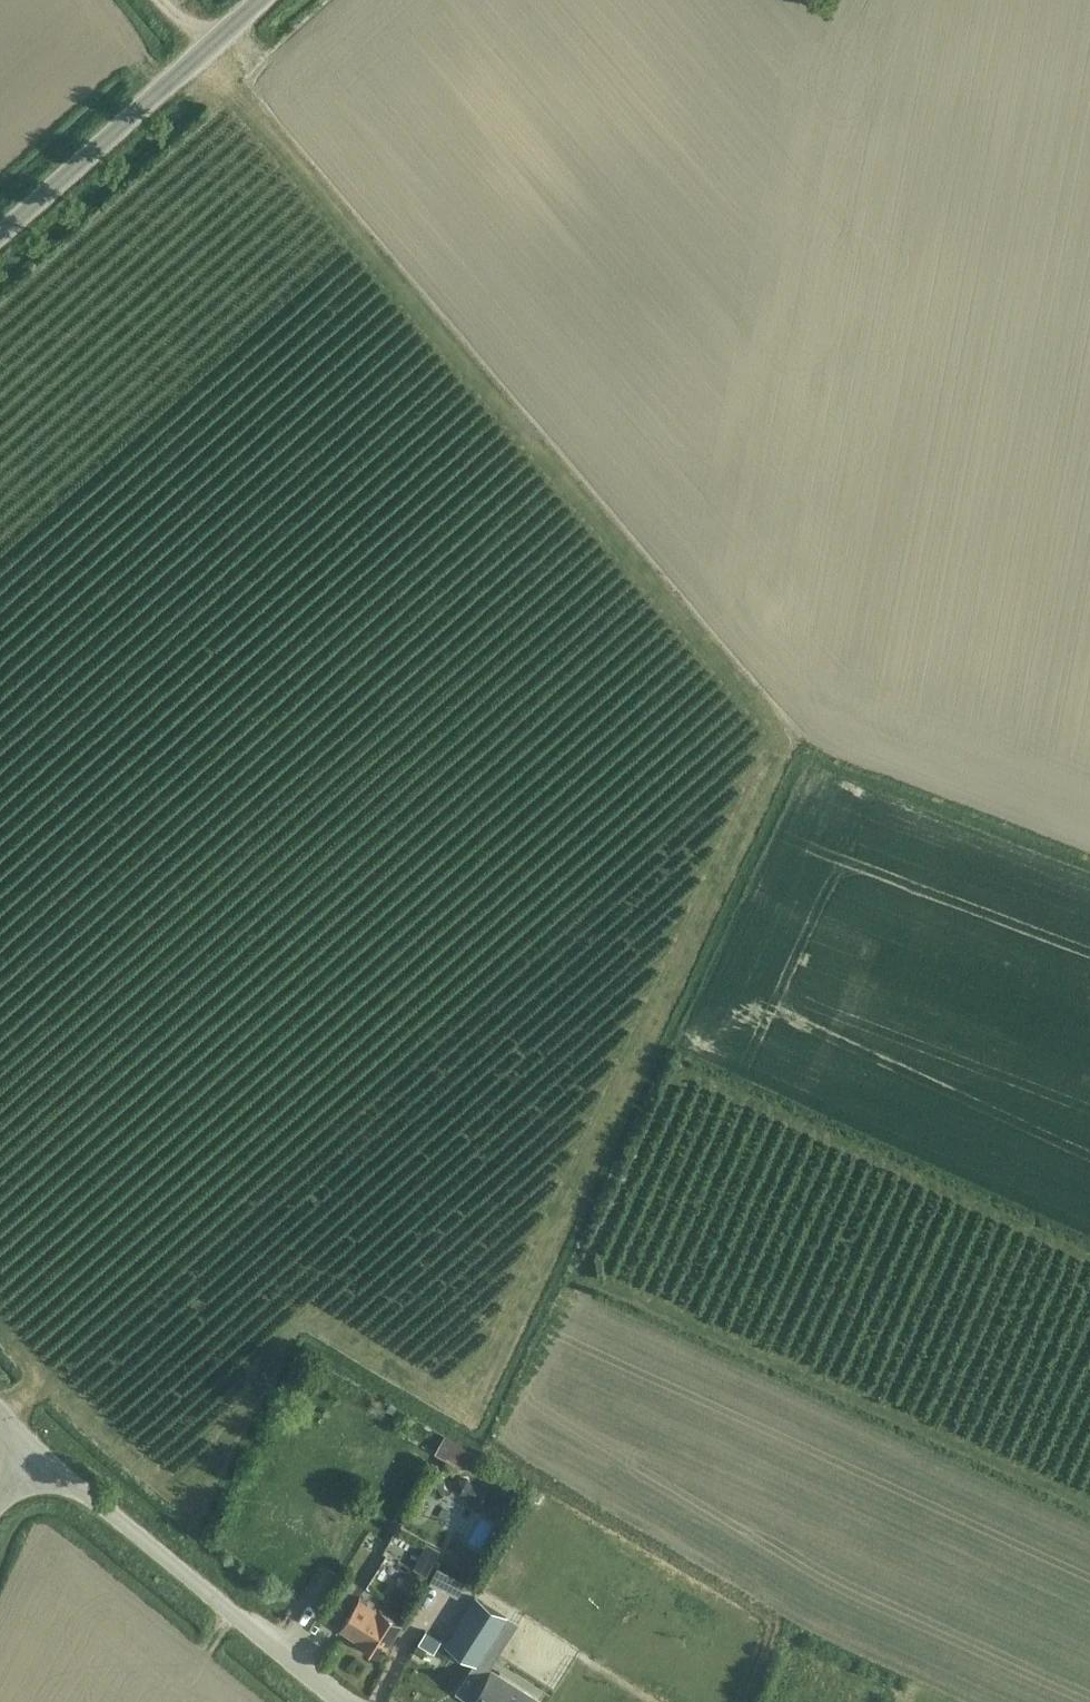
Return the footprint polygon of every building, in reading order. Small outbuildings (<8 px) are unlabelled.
[(435,1451),(464,1467),(474,1450),(445,1434),(435,1451)] [(436,1472),(428,1477),(428,1486),(437,1491),(438,1494),(446,1489),(445,1486),(444,1476),(436,1472)] [(457,1477),(453,1485),(458,1494),(469,1493),(471,1494),(473,1503),(482,1508),(491,1505),(496,1496),(499,1495),(508,1498),(515,1491),(512,1482),(502,1479),(496,1486),(493,1488),(484,1483),(475,1486),(473,1485),(468,1476),(457,1477)] [(401,1511),(398,1518),(402,1525),(409,1524),(413,1517),(409,1511),(401,1511)] [(427,1574),(441,1546),(427,1540),(413,1567),(427,1574)] [(300,1636),(333,1570),(321,1564),(288,1630),(300,1636)] [(360,1597),(340,1627),(360,1640),(359,1641),(382,1656),(402,1623),(380,1609),(379,1610),(360,1597)] [(448,1642),(447,1644),(477,1663),(507,1616),(477,1597),(448,1642)] [(426,1630),(419,1642),(434,1651),(441,1639),(426,1630)] [(491,1670),(472,1700),(474,1701),(534,1701),(536,1700),(491,1670)]
